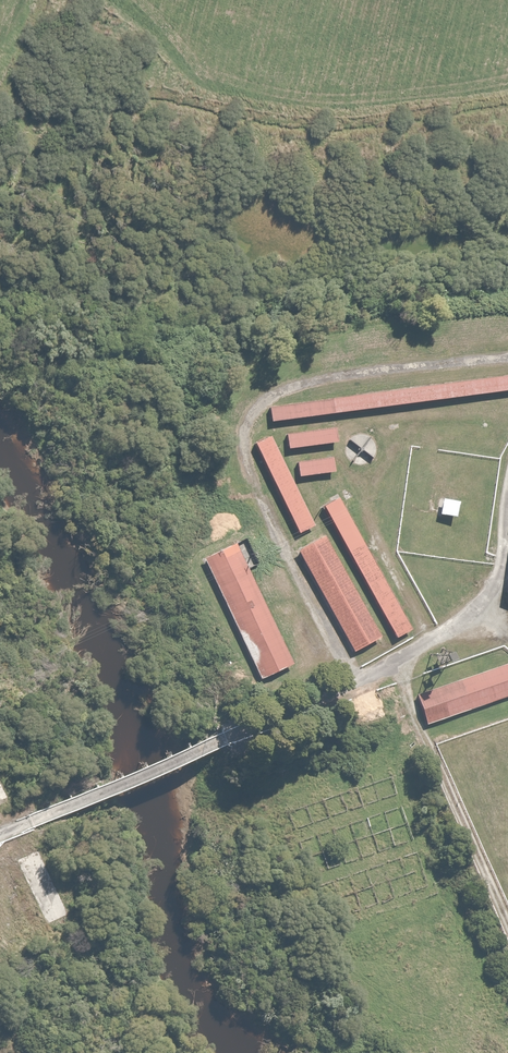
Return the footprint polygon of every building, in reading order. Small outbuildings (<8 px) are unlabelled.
[(507,388),(507,373),(266,405),(268,420),(507,388)] [(312,524),(267,435),(251,443),(296,532),(312,524)] [(409,629),(337,498),(323,506),(395,637),(409,629)] [(378,635),(323,534),(298,548),(352,649),(378,635)] [(286,666),(233,543),(204,556),(257,679),(286,666)] [(415,692),(425,723),(507,695),(507,661),(415,692)] [(67,927),(34,862),(7,875),(40,940),(67,927)]
